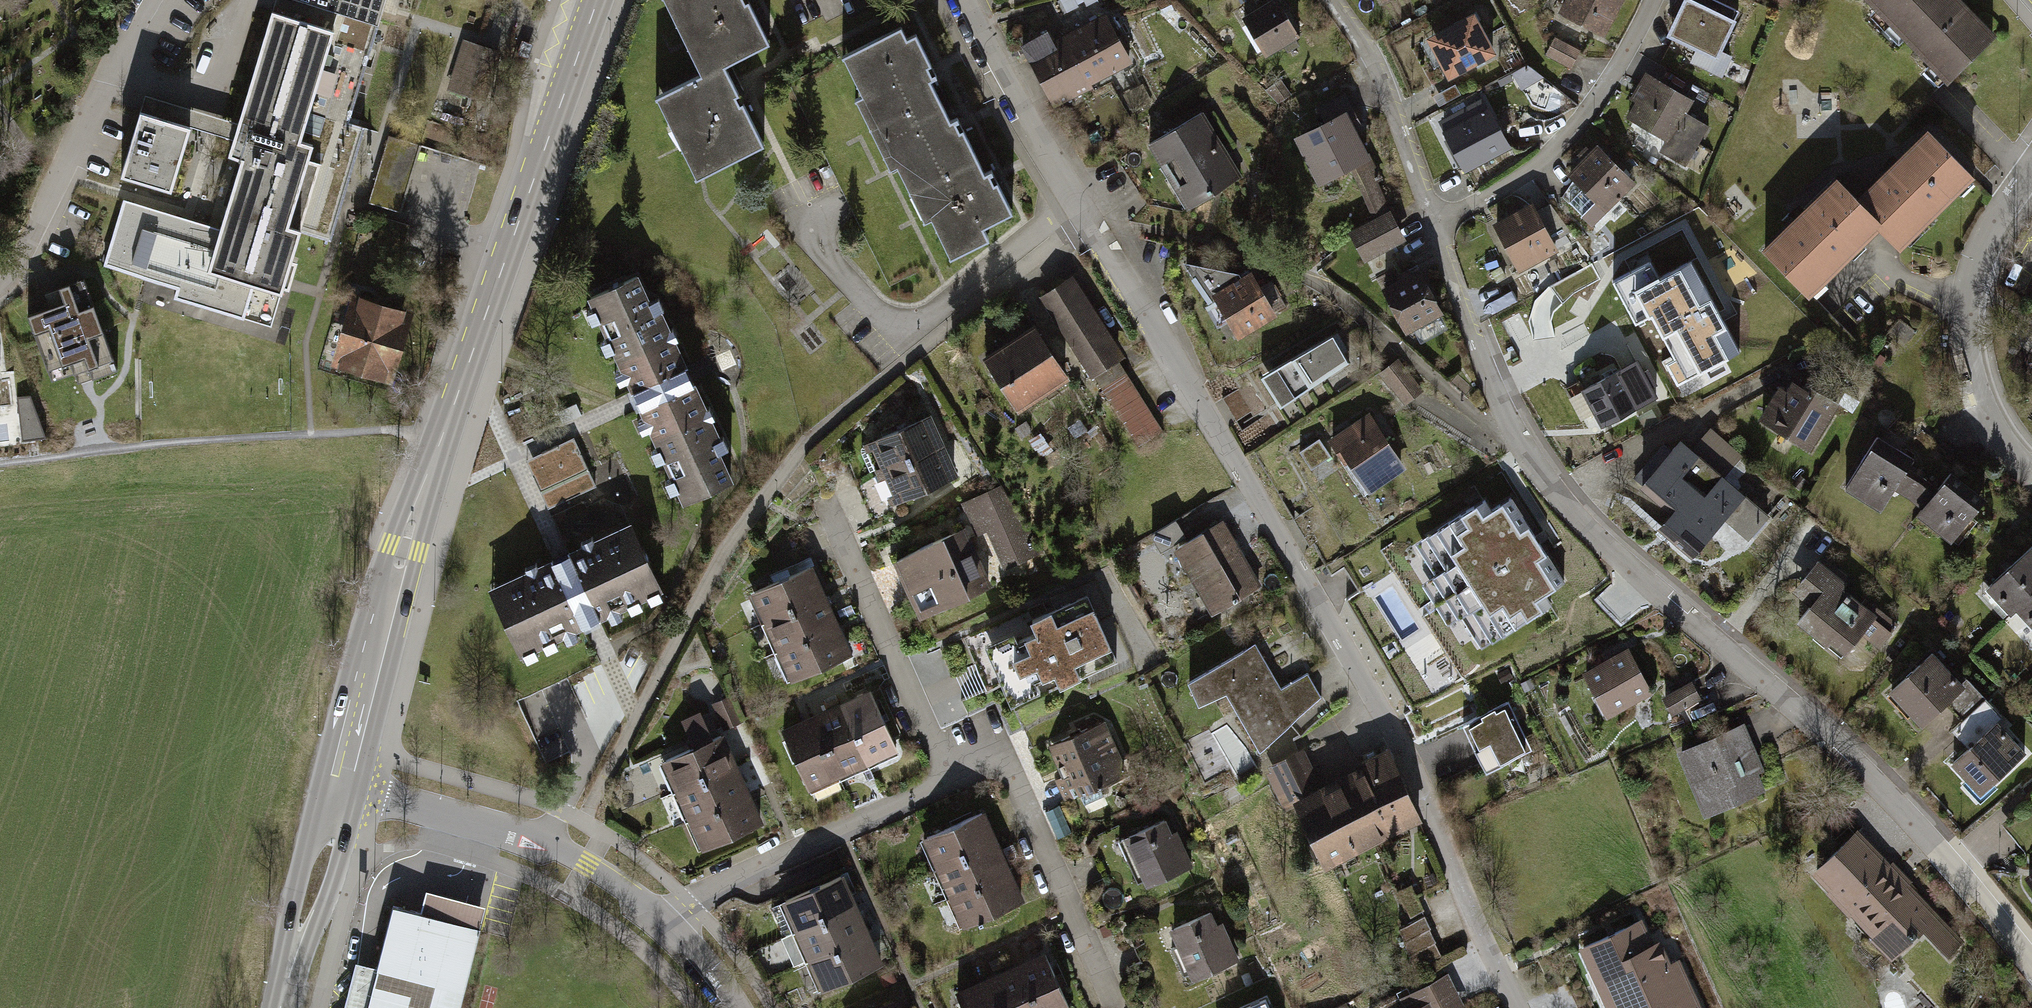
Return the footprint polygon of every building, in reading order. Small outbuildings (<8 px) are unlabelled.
[(232,127),(143,100),(139,115),(120,178),(173,194),(191,132),(234,145),(228,164),(243,169),(223,236),(124,207),(106,270),(176,291),(172,305),(242,325),(250,297),(281,306),(302,236),(329,244),(365,126),(350,121),(386,0),(270,0),(232,127)] [(753,0),(670,0),(705,74),(727,64),(773,42),(753,0)] [(1276,0),(1260,0),(1236,15),(1260,54),(1296,32),(1276,0)] [(1555,11),(1602,34),(1620,0),(1561,0),(1555,11)] [(1715,0),(1688,0),(1674,31),(1718,51),(1736,9),(1715,0)] [(1943,80),(1996,29),(1968,0),(1867,0),(1943,80)] [(1491,54),(1471,9),(1416,33),(1436,79),(1491,54)] [(1091,80),(1130,59),(1105,11),(1065,32),(1091,80)] [(907,38),(901,27),(841,56),(860,94),(854,97),(866,121),(934,87),(930,79),(937,76),(935,72),(931,73),(928,66),(931,64),(916,34),(907,38)] [(1044,28),(1017,42),(1051,102),(1091,80),(1065,32),(1050,38),(1044,28)] [(1548,53),(1573,63),(1580,46),(1555,36),(1548,53)] [(534,43),(522,39),(516,54),(528,58),(534,43)] [(494,50),(464,40),(447,92),(477,101),(494,50)] [(697,178),(766,145),(727,64),(705,74),(658,97),(697,178)] [(1646,83),(1625,126),(1653,140),(1644,157),(1687,178),(1711,130),(1685,117),(1691,105),(1646,83)] [(908,188),(975,155),(962,128),(959,130),(956,122),(959,120),(957,116),(950,119),(934,87),(866,121),(889,168),(896,165),(908,188)] [(1507,146),(1483,97),(1438,118),(1462,168),(1507,146)] [(1239,172),(1203,109),(1146,141),(1182,204),(1239,172)] [(1368,155),(1344,111),(1300,134),(1323,178),(1368,155)] [(1883,224),(1878,230),(1899,252),(1975,177),(1926,127),(1856,197),(1883,224)] [(421,151),(387,141),(368,208),(401,217),(421,151)] [(1636,188),(1595,147),(1565,176),(1578,189),(1563,203),(1591,232),(1636,188)] [(908,188),(923,219),(930,216),(950,257),(989,238),(984,227),(1013,212),(997,180),(993,182),(989,175),(993,173),(991,169),(984,172),(975,155),(908,188)] [(1834,175),(1760,249),(1808,299),(1878,230),(1883,224),(1856,197),(1834,175)] [(1403,235),(1384,204),(1342,229),(1360,260),(1403,235)] [(1533,208),(1491,227),(1513,274),(1555,255),(1533,208)] [(1650,260),(1609,281),(1633,325),(1649,316),(1672,359),(1665,363),(1676,386),(1706,370),(1709,376),(1724,368),(1720,361),(1737,352),(1690,261),(1659,278),(1650,260)] [(1442,310),(1419,262),(1376,282),(1398,330),(1442,310)] [(1274,313),(1250,268),(1208,292),(1233,336),(1274,313)] [(43,306),(21,313),(48,388),(91,374),(93,380),(122,370),(85,271),(36,291),(43,306)] [(731,478),(637,272),(584,295),(632,399),(679,502),(731,478)] [(1071,277),(1037,298),(1084,378),(1089,375),(1116,359),(1119,357),(1071,277)] [(411,321),(351,304),(330,379),(390,396),(411,321)] [(1059,386),(1025,332),(972,365),(1006,419),(1059,386)] [(1356,366),(1338,337),(1270,379),(1288,408),(1356,366)] [(1116,359),(1089,375),(1139,448),(1165,432),(1116,359)] [(1638,360),(1582,389),(1601,426),(1657,397),(1638,360)] [(1404,403),(1424,390),(1405,361),(1385,374),(1404,403)] [(1781,391),(1754,441),(1810,471),(1837,420),(1781,391)] [(30,395),(17,397),(24,442),(46,439),(30,395)] [(928,416),(861,444),(875,479),(900,469),(943,451),(928,416)] [(1406,472),(1369,417),(1333,442),(1369,496),(1406,472)] [(575,438),(526,459),(548,507),(596,486),(575,438)] [(1913,468),(1865,438),(1841,480),(1889,507),(1913,468)] [(1777,527),(1682,446),(1639,496),(1669,522),(1654,539),(1693,572),(1714,548),(1739,570),(1777,527)] [(877,492),(886,514),(957,484),(943,451),(900,469),(905,480),(877,492)] [(1945,481),(1909,524),(1948,553),(1984,508),(1945,481)] [(995,583),(1041,563),(1006,482),(960,503),(970,530),(995,583)] [(1566,586),(1511,499),(1492,511),(1486,501),(1415,546),(1481,650),(1551,607),(1545,599),(1566,586)] [(1163,547),(1188,533),(1178,515),(1153,529),(1163,547)] [(661,591),(630,522),(559,555),(487,588),(519,657),(590,624),(661,591)] [(1214,524),(1165,553),(1205,619),(1254,590),(1214,524)] [(970,530),(889,567),(913,621),(995,583),(970,530)] [(2031,599),(2031,551),(1986,600),(2010,623),(2031,599)] [(1878,612),(1821,570),(1788,616),(1845,658),(1878,612)] [(826,611),(811,577),(747,604),(762,636),(826,611)] [(1084,596),(987,640),(1016,705),(1113,661),(1084,596)] [(2010,623),(2031,642),(2031,599),(2010,623)] [(826,611),(762,636),(774,666),(839,638),(826,611)] [(839,638),(774,666),(786,692),(850,665),(839,638)] [(1252,640),(1183,680),(1193,697),(1224,685),(1257,749),(1319,693),(1305,669),(1277,686),(1252,640)] [(1650,690),(1628,646),(1580,670),(1603,714),(1650,690)] [(1928,656),(1884,699),(1916,731),(1960,689),(1928,656)] [(700,703),(724,693),(715,670),(691,680),(700,703)] [(1691,682),(1662,699),(1672,717),(1701,700),(1691,682)] [(727,697),(712,703),(723,730),(738,724),(727,697)] [(834,712),(862,778),(888,765),(861,702),(834,712)] [(1528,758),(1506,709),(1467,727),(1489,775),(1528,758)] [(808,723),(834,787),(862,778),(834,712),(808,723)] [(1100,719),(1040,744),(1061,796),(1122,771),(1100,719)] [(834,787),(808,723),(777,736),(803,800),(834,787)] [(1766,794),(1741,730),(1675,756),(1700,819),(1766,794)] [(1993,730),(1951,772),(1976,800),(2021,759),(1993,730)] [(739,771),(723,734),(660,761),(675,798),(739,771)] [(1344,778),(1375,850),(1423,829),(1392,757),(1344,778)] [(739,771),(675,798),(687,825),(750,798),(739,771)] [(1344,778),(1296,799),(1327,870),(1375,850),(1344,778)] [(750,798),(687,825),(699,853),(762,826),(750,798)] [(1166,814),(1111,841),(1135,890),(1190,863),(1166,814)] [(981,817),(917,843),(933,880),(996,853),(981,817)] [(1963,943),(1858,827),(1811,869),(1891,958),(1923,929),(1948,957),(1963,943)] [(996,853),(933,880),(947,915),(1012,887),(996,853)] [(841,883),(776,911),(789,942),(854,914),(841,883)] [(1012,887),(947,915),(959,942),(1024,914),(1012,887)] [(1212,907),(1161,930),(1183,977),(1233,954),(1212,907)] [(394,908),(378,970),(369,1007),(459,1007),(480,931),(394,908)] [(854,914),(789,942),(801,970),(867,942),(854,914)] [(1642,919),(1577,946),(1603,1007),(1640,1007),(1645,1006),(1645,1007),(1700,1007),(1675,949),(1658,956),(1642,919)] [(867,942),(801,970),(814,1000),(880,972),(867,942)] [(1016,964),(1035,1007),(1074,1007),(1049,950),(1016,964)] [(378,970),(357,964),(345,1007),(369,1007),(378,970)] [(981,978),(993,1007),(1032,1007),(1013,964),(981,978)] [(1399,1007),(1452,1007),(1462,1003),(1447,971),(1396,995),(1402,1007),(1399,1007)] [(946,993),(952,1007),(991,1007),(978,979),(946,993)]
